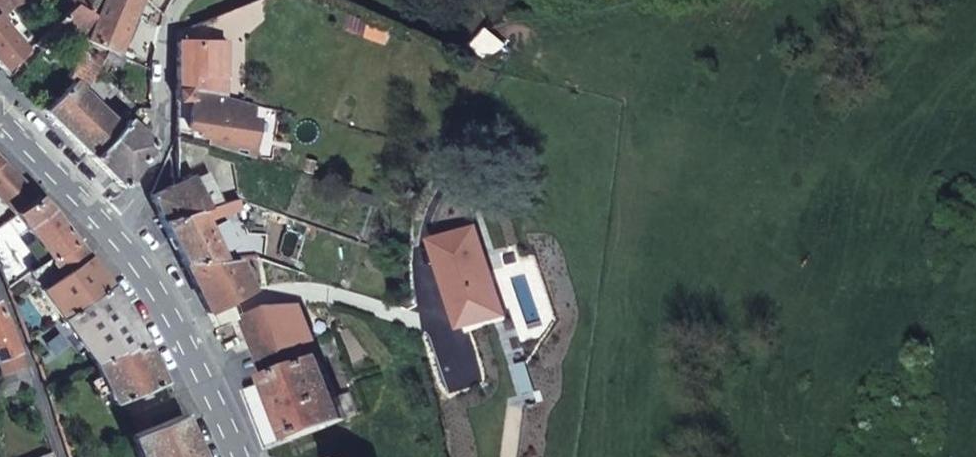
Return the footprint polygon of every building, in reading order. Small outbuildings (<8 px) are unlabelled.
[(7,10),(13,5),(11,0),(0,0),(0,17),(7,10)] [(72,5),(74,3),(92,14),(99,0),(68,0),(72,5)] [(92,14),(84,36),(111,49),(114,51),(115,51),(136,0),(99,0),(92,14)] [(92,14),(74,3),(72,5),(47,29),(62,37),(68,28),(83,37),(84,36),(92,14)] [(0,17),(0,19),(26,50),(34,42),(7,10),(0,17)] [(372,23),(353,16),(348,30),(366,37),(372,23)] [(0,19),(0,66),(4,70),(26,50),(0,19)] [(392,30),(372,23),(366,37),(386,45),(392,30)] [(111,49),(84,36),(83,37),(68,74),(73,79),(83,88),(103,53),(107,55),(111,49)] [(224,42),(177,42),(177,89),(189,88),(199,90),(205,92),(223,96),(224,42)] [(115,51),(114,51),(111,56),(119,61),(123,55),(115,51)] [(83,88),(73,79),(43,110),(51,118),(92,158),(110,138),(126,120),(126,117),(129,114),(124,110),(121,114),(120,113),(115,119),(83,88)] [(253,104),(223,97),(223,96),(205,92),(199,90),(189,88),(177,89),(176,89),(177,100),(176,130),(195,135),(197,130),(217,135),(215,140),(250,149),(257,119),(249,117),(253,104)] [(150,132),(132,117),(129,120),(128,120),(126,120),(110,138),(92,158),(119,186),(124,185),(129,177),(133,179),(144,164),(140,162),(152,145),(151,140),(147,136),(150,132)] [(0,159),(0,198),(15,214),(38,197),(11,170),(0,159)] [(208,208),(193,175),(152,196),(161,222),(198,211),(208,208)] [(237,191),(219,196),(221,204),(239,199),(239,198),(237,191)] [(15,214),(0,225),(0,271),(7,288),(21,278),(74,241),(49,208),(44,203),(38,197),(15,214)] [(239,199),(221,204),(208,208),(205,209),(211,221),(219,224),(235,220),(237,227),(246,225),(239,199)] [(198,211),(161,222),(185,264),(221,260),(214,246),(198,211)] [(434,229),(429,229),(418,231),(418,239),(435,238),(434,229)] [(232,244),(214,246),(221,260),(224,260),(238,258),(241,258),(246,257),(251,258),(248,235),(232,238),(232,244)] [(437,260),(435,238),(418,239),(421,261),(437,260)] [(74,241),(21,278),(32,292),(39,287),(61,317),(91,297),(109,285),(74,241)] [(254,291),(239,259),(238,258),(224,260),(221,260),(185,264),(209,314),(254,291)] [(440,293),(437,260),(421,261),(413,262),(416,295),(440,293)] [(94,364),(145,342),(109,285),(91,297),(61,317),(94,364)] [(416,295),(417,309),(428,311),(441,307),(440,293),(416,295)] [(333,349),(328,336),(316,341),(301,304),(273,307),(247,317),(294,440),(359,415),(350,393),(338,398),(323,362),(329,360),(327,356),(332,354),(331,350),(333,349)] [(0,310),(0,371),(1,373),(0,373),(0,387),(2,394),(28,387),(16,350),(0,310)] [(164,382),(145,342),(94,364),(114,403),(164,382)] [(179,413),(171,396),(143,409),(150,426),(179,413)] [(179,413),(150,426),(129,435),(140,456),(199,456),(179,413)]
